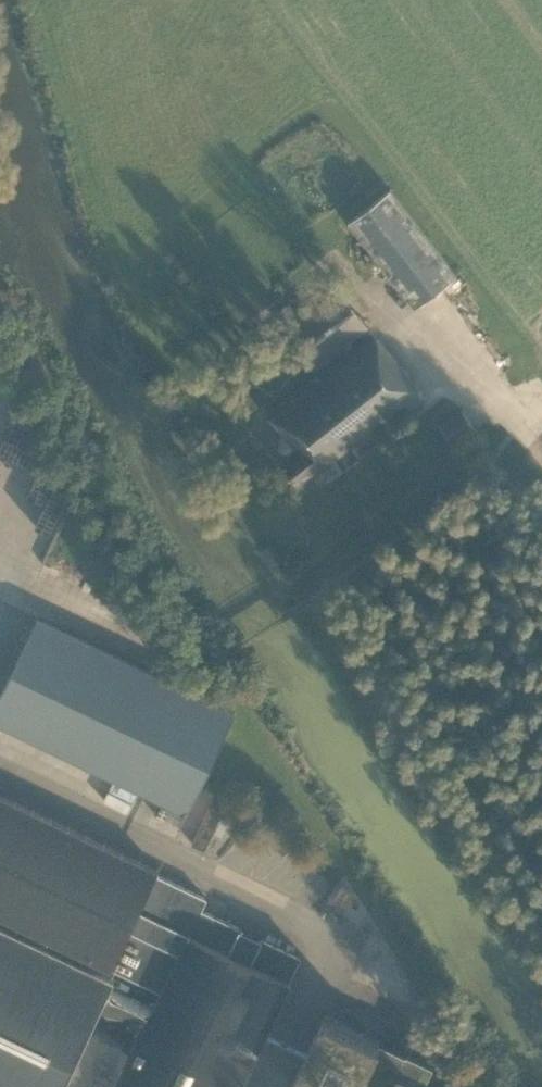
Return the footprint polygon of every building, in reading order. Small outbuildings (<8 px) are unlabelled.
[(349,219),(416,304),(458,271),(392,186),(349,219)] [(269,411),(284,430),(280,434),(279,445),(286,455),(281,459),(299,483),(336,455),(344,465),(360,453),(358,450),(426,395),(339,285),(290,324),(320,363),(364,329),(368,334),(269,411)] [(478,430),(463,407),(440,422),(456,445),(478,430)] [(236,710),(38,615),(0,695),(0,720),(188,809),(236,710)] [(163,984),(266,1033),(292,979),(290,978),(301,954),(202,907),(207,896),(157,871),(159,867),(0,791),(0,911),(112,965),(114,961),(163,984)] [(205,847),(223,810),(210,804),(192,841),(205,847)] [(163,984),(154,1005),(111,985),(115,976),(0,921),(0,1086),(240,1086),(266,1033),(163,984)] [(444,1070),(432,1065),(433,1062),(325,1012),(292,1083),(301,1086),(436,1086),(444,1070)]
